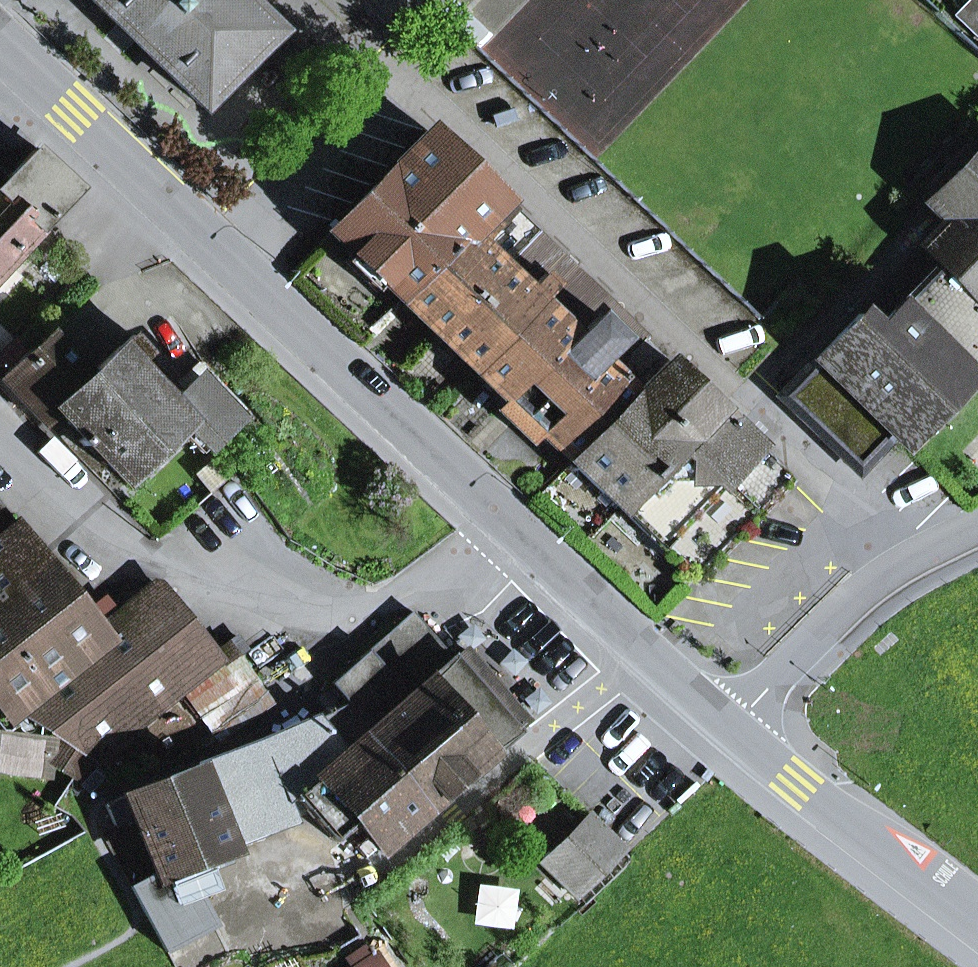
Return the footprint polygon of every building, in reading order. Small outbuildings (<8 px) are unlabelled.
[(245,0),(91,0),(127,35),(202,108),(277,31),(245,0)] [(956,15),(977,36),(977,0),(971,0),(956,15)] [(432,203),(434,205),(467,171),(427,131),(331,231),(352,251),(367,265),(426,205),(432,203)] [(79,188),(36,148),(7,178),(0,172),(0,273),(79,188)] [(928,204),(946,221),(923,245),(940,264),(977,300),(977,151),(928,204)] [(426,205),(367,265),(384,282),(402,299),(498,200),(467,171),(434,205),(432,203),(426,205)] [(498,200),(402,299),(437,332),(532,232),(498,200)] [(532,232),(437,332),(473,367),(569,268),(532,232)] [(374,292),(384,282),(367,265),(352,251),(342,262),(374,292)] [(940,264),(875,329),(859,314),(780,396),(824,439),(846,416),(873,441),(886,427),(894,434),(904,444),(970,376),(973,380),(977,375),(977,300),(940,264)] [(619,338),(597,316),(608,305),(569,268),(473,367),(506,399),(538,430),(570,461),(666,360),(645,341),(612,375),(597,361),(619,338)] [(612,375),(645,341),(608,305),(597,316),(619,338),(597,361),(612,375)] [(58,409),(90,377),(52,336),(5,380),(45,422),(58,409)] [(132,337),(90,377),(58,409),(126,481),(179,432),(189,423),(170,402),(135,365),(148,354),(132,337)] [(666,360),(570,461),(620,509),(716,409),(666,360)] [(170,402),(189,423),(210,444),(247,411),(207,368),(170,402)] [(527,441),(538,430),(506,399),(495,410),(527,441)] [(694,581),(791,481),(716,409),(620,509),(694,581)] [(824,439),(858,471),(859,470),(894,434),(886,427),(873,441),(846,416),(824,439)] [(200,454),(210,444),(189,423),(179,432),(200,454)] [(44,560),(0,505),(0,596),(44,560)] [(12,702),(100,631),(98,628),(44,560),(0,596),(0,707),(2,709),(12,702)] [(98,628),(100,631),(12,702),(64,736),(51,756),(75,773),(181,687),(186,694),(235,659),(245,651),(234,636),(213,653),(155,582),(98,628)] [(329,683),(346,701),(319,717),(345,751),(362,736),(426,810),(527,721),(465,650),(453,660),(412,612),(329,683)] [(267,703),(235,659),(186,694),(218,738),(267,703)] [(51,756),(64,736),(12,702),(2,709),(0,734),(0,770),(48,773),(51,756)] [(304,770),(310,780),(316,775),(316,776),(345,751),(319,717),(287,744),(304,770)] [(316,776),(355,821),(381,850),(426,810),(362,736),(345,751),(316,776)] [(229,844),(291,819),(282,796),(277,784),(261,744),(197,768),(229,844)] [(159,879),(185,869),(205,862),(232,852),(229,844),(197,768),(105,804),(114,825),(133,817),(156,873),(159,879)] [(304,770),(277,784),(282,796),(307,782),(310,780),(304,770)] [(293,795),(333,840),(355,821),(316,776),(316,775),(310,780),(307,782),(293,795)] [(546,863),(574,892),(618,849),(589,820),(546,863)] [(199,895),(215,890),(205,862),(185,869),(199,895)] [(159,879),(156,873),(130,887),(165,952),(215,925),(199,895),(185,869),(159,879)] [(369,946),(346,962),(350,966),(383,966),(369,946)]
